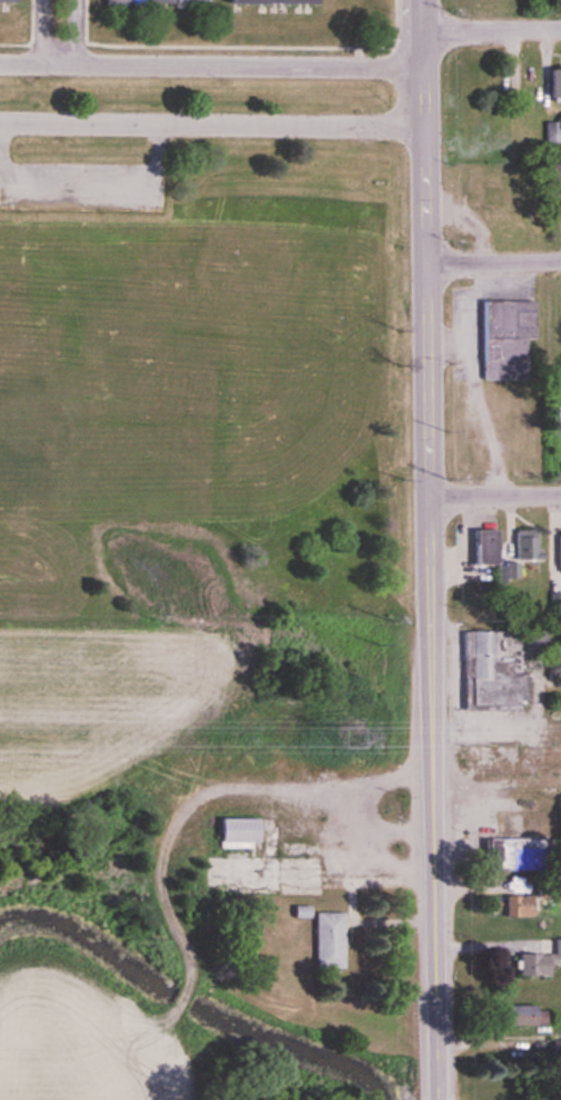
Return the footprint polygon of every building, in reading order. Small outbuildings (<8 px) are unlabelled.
[(519,100),(538,100),(538,62),(519,62),(519,100)] [(545,70),(545,100),(560,100),(560,70),(545,70)] [(476,302),(478,381),(524,380),(523,339),(533,339),(533,301),(476,302)] [(459,563),(496,563),(496,529),(459,529),(459,563)] [(534,531),(509,531),(509,558),(534,558),(534,531)] [(560,574),(560,532),(552,532),(552,574),(560,574)] [(476,657),(467,656),(465,678),(473,679),(476,657)] [(463,833),(464,860),(539,861),(538,829),(463,833)] [(530,896),(504,896),(504,917),(530,917),(530,896)] [(311,914),(311,969),(340,969),(340,914),(311,914)] [(545,954),(515,954),(515,976),(545,976),(545,954)] [(534,1025),(534,1005),(498,1005),(498,1025),(534,1025)]
